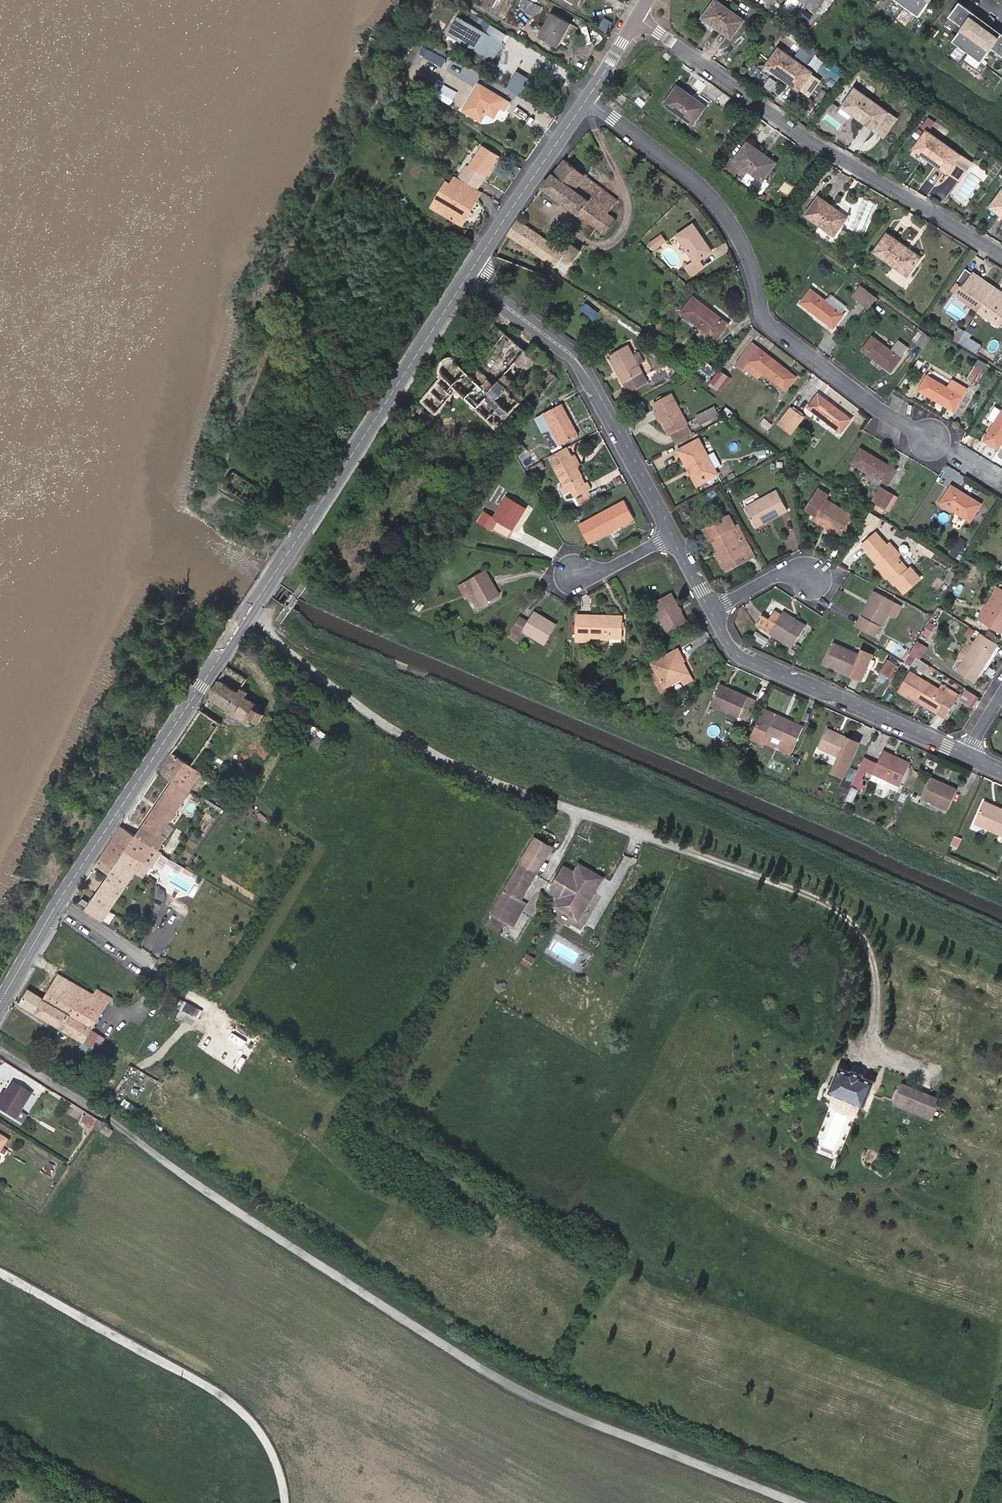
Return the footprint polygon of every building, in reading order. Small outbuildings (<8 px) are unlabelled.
[(512,0),(485,0),(482,4),(504,15),(512,0)] [(531,0),(521,0),(520,2),(527,6),(525,10),(539,18),(545,8),(531,0)] [(717,27),(732,37),(744,20),(717,0),(716,0),(705,15),(719,25),(717,27)] [(824,0),(801,0),(815,10),(824,0)] [(919,15),(930,0),(898,0),(919,15)] [(960,1),(949,15),(963,24),(952,38),(982,60),(993,46),(1001,53),(1001,31),(960,1)] [(539,36),(542,37),(558,46),(571,23),(553,13),(539,36)] [(704,17),(717,27),(719,25),(705,15),(704,17)] [(503,42),(460,16),(449,33),(460,40),(456,46),(474,57),(478,51),(493,60),(503,42)] [(420,64),(439,73),(446,58),(428,49),(420,64)] [(782,74),(781,76),(799,89),(812,72),(780,49),(769,64),(782,74)] [(767,66),(781,76),(782,74),(769,64),(767,66)] [(408,86),(420,94),(427,82),(415,75),(408,86)] [(490,111),(495,114),(499,106),(506,110),(511,102),(482,85),(466,111),(484,121),(487,115),(490,111)] [(693,123),(705,107),(691,97),(692,95),(678,85),(666,103),(693,123)] [(856,88),(845,103),(858,113),(857,115),(886,136),(898,119),(856,88)] [(691,97),(705,107),(706,105),(692,95),(691,97)] [(843,106),(857,115),(858,113),(845,103),(843,106)] [(929,116),(924,126),(931,129),(936,119),(929,116)] [(396,142),(378,130),(373,139),(391,150),(396,142)] [(930,156),(929,158),(948,172),(960,154),(928,130),(917,146),(930,156)] [(761,155),(763,153),(748,142),(735,159),(763,180),(775,164),(761,155)] [(485,145),(481,151),(497,160),(500,155),(485,145)] [(915,148),(929,158),(930,156),(917,146),(915,148)] [(432,149),(428,156),(435,160),(439,153),(432,149)] [(497,160),(481,151),(472,167),(469,165),(463,177),(481,188),(497,160)] [(776,163),(763,153),(761,155),(775,164),(776,163)] [(960,154),(948,172),(960,180),(972,163),(960,154)] [(566,160),(544,186),(605,233),(616,218),(608,212),(617,199),(566,160)] [(965,203),(990,172),(976,162),(952,193),(965,203)] [(481,188),(463,177),(460,175),(454,184),(457,185),(448,200),(442,196),(435,207),(464,226),(485,191),(481,188)] [(457,185),(454,184),(451,182),(442,196),(448,200),(457,185)] [(993,204),(1001,211),(1001,191),(993,204)] [(832,207),(833,206),(820,196),(807,214),(834,234),(846,217),(832,207)] [(1001,214),(1001,211),(993,204),(992,206),(1001,214)] [(847,216),(833,206),(832,207),(846,217),(847,216)] [(519,219),(508,235),(555,267),(565,254),(575,260),(582,251),(571,243),(566,251),(519,219)] [(712,250),(694,223),(678,235),(695,260),(687,266),(693,274),(704,266),(700,260),(712,250)] [(905,248),(907,246),(888,233),(875,251),(908,275),(920,258),(905,248)] [(667,242),(662,235),(650,243),(655,250),(667,242)] [(921,257),(907,246),(905,248),(920,258),(921,257)] [(986,302),(995,287),(974,272),(973,274),(966,270),(952,290),(957,294),(958,299),(978,313),(986,302)] [(860,300),(867,290),(861,286),(854,296),(860,300)] [(995,287),(986,302),(1001,313),(1001,292),(995,287)] [(843,314),(812,289),(802,301),(834,326),(843,314)] [(869,307),(877,297),(867,290),(860,300),(869,307)] [(701,327),(717,339),(729,323),(694,297),(682,312),(701,327)] [(586,304),(582,310),(594,319),(598,313),(586,304)] [(547,369),(552,363),(543,356),(546,352),(536,344),(528,353),(486,316),(457,355),(454,357),(447,359),(445,360),(443,362),(442,364),(441,367),(442,376),(423,400),(438,414),(459,390),(497,427),(522,401),(521,400),(526,396),(515,385),(536,360),(547,369)] [(666,324),(661,320),(649,335),(655,339),(666,324)] [(713,345),(717,339),(701,327),(697,333),(713,345)] [(923,347),(931,336),(924,331),(916,342),(923,347)] [(953,337),(959,341),(960,339),(962,337),(956,333),(953,337)] [(965,343),(970,337),(964,333),(962,337),(960,339),(965,343)] [(892,350),(873,336),(863,349),(890,371),(901,357),(892,350)] [(901,357),(908,347),(899,340),(892,350),(901,357)] [(797,376),(753,342),(738,363),(744,368),(750,361),(787,389),(797,376)] [(642,371),(635,357),(628,344),(609,355),(629,391),(647,380),(642,371)] [(642,354),(635,357),(642,371),(649,367),(642,354)] [(699,375),(708,363),(704,359),(695,371),(699,375)] [(975,365),(984,370),(987,364),(978,360),(975,365)] [(715,368),(708,363),(699,375),(706,380),(715,368)] [(984,370),(975,365),(968,378),(976,383),(984,370)] [(729,376),(721,370),(711,382),(719,388),(729,376)] [(949,387),(928,375),(919,390),(954,410),(967,388),(953,380),(949,387)] [(693,388),(688,381),(681,387),(686,393),(693,388)] [(688,423),(684,416),(671,392),(654,402),(658,410),(663,419),(670,432),(688,423)] [(851,419),(819,394),(809,407),(841,432),(851,419)] [(579,435),(562,403),(544,413),(537,416),(554,450),(562,446),(561,444),(579,435)] [(702,425),(721,417),(716,405),(697,413),(702,425)] [(804,416),(792,407),(778,423),(791,433),(804,416)] [(663,419),(658,410),(655,412),(660,421),(663,419)] [(985,439),(998,448),(1001,442),(1001,412),(985,439)] [(772,424),(764,418),(760,423),(768,430),(772,424)] [(699,438),(679,450),(690,470),(693,469),(701,483),(718,473),(715,467),(722,464),(714,451),(708,454),(699,438)] [(523,455),(531,446),(525,441),(518,450),(523,455)] [(764,444),(757,446),(758,454),(766,453),(764,444)] [(572,455),(568,446),(550,456),(564,485),(561,486),(565,493),(574,488),(578,495),(592,487),(589,482),(585,484),(582,478),(583,477),(578,466),(572,455)] [(875,475),(888,483),(896,470),(861,449),(853,462),(870,472),(867,476),(872,480),(875,475)] [(581,464),(576,453),(572,455),(578,466),(581,464)] [(545,467),(542,460),(528,468),(531,474),(545,467)] [(698,484),(701,483),(693,469),(690,470),(698,484)] [(744,478),(738,482),(741,488),(748,485),(744,478)] [(492,494),(497,488),(492,483),(487,489),(492,494)] [(897,488),(888,483),(885,489),(894,494),(897,488)] [(982,503),(953,485),(942,502),(971,520),(982,503)] [(583,505),(597,497),(592,487),(578,495),(583,505)] [(894,494),(885,489),(881,487),(873,500),(885,507),(894,494)] [(489,498),(492,494),(487,489),(483,494),(489,498)] [(788,509),(777,490),(746,507),(756,526),(788,509)] [(814,519),(840,534),(848,540),(860,519),(852,514),(816,492),(806,509),(816,516),(814,519)] [(526,508),(507,496),(495,517),(485,511),(478,522),(493,530),(494,528),(508,537),(526,508)] [(625,499),(580,524),(589,542),(634,518),(625,499)] [(745,554),(748,558),(755,554),(748,541),(741,545),(731,527),(735,525),(730,515),(706,528),(711,537),(722,556),(726,565),(745,554)] [(735,525),(731,527),(741,545),(748,541),(738,523),(735,525)] [(711,537),(706,528),(702,530),(708,540),(711,537)] [(879,563),(889,575),(896,582),(897,581),(905,589),(919,577),(912,568),(909,570),(877,533),(863,545),(879,563)] [(725,571),(748,558),(745,554),(726,565),(722,556),(717,558),(725,571)] [(886,577),(889,575),(879,563),(876,565),(886,577)] [(500,593),(485,568),(466,580),(481,605),(500,593)] [(950,585),(956,574),(952,571),(945,581),(950,585)] [(481,605),(466,580),(459,584),(465,594),(469,592),(478,607),(481,605)] [(982,621),(1001,633),(1001,632),(1001,588),(998,585),(994,592),(998,595),(982,621)] [(887,615),(895,601),(876,591),(858,625),(876,635),(887,615)] [(687,620),(672,592),(653,602),(668,630),(687,620)] [(411,608),(417,601),(411,596),(405,604),(411,608)] [(901,604),(895,601),(887,615),(893,618),(901,604)] [(758,625),(793,646),(807,624),(784,610),(782,614),(776,623),(770,619),(764,615),(758,625)] [(782,614),(776,610),(770,619),(776,623),(782,614)] [(557,624),(535,611),(531,618),(522,612),(513,626),(522,632),(524,629),(546,643),(557,624)] [(622,616),(578,614),(577,640),(590,641),(590,636),(621,637),(622,616)] [(938,624),(932,620),(923,634),(930,638),(938,624)] [(998,643),(981,632),(958,671),(975,681),(998,643)] [(928,646),(917,640),(910,653),(920,659),(928,646)] [(962,648),(950,641),(946,647),(958,654),(962,648)] [(834,642),(825,662),(865,679),(876,654),(863,649),(861,654),(834,642)] [(903,647),(898,656),(904,659),(909,651),(903,647)] [(685,660),(679,648),(652,662),(665,686),(681,678),(684,683),(693,679),(683,660),(685,660)] [(896,664),(888,660),(881,672),(889,676),(896,664)] [(228,666),(209,696),(261,729),(264,724),(266,725),(268,722),(262,719),(265,714),(263,712),(266,707),(247,696),(255,682),(228,666)] [(940,689),(910,670),(898,690),(908,696),(909,693),(946,716),(957,699),(940,689)] [(756,700),(720,684),(711,704),(747,720),(756,700)] [(960,695),(942,684),(940,689),(957,699),(960,695)] [(968,688),(961,699),(974,707),(981,696),(968,688)] [(201,708),(171,752),(192,766),(206,745),(210,748),(213,743),(209,741),(221,723),(201,708)] [(774,715),(764,711),(752,738),(762,742),(766,735),(786,744),(783,751),(791,755),(804,726),(775,713),(774,715)] [(327,735),(309,723),(305,729),(316,736),(310,744),(320,750),(326,741),(324,740),(327,735)] [(860,742),(828,727),(819,746),(841,756),(834,772),(844,776),(860,742)] [(251,751),(240,745),(237,752),(247,758),(251,751)] [(911,762),(884,749),(880,759),(873,773),(900,785),(911,762)] [(191,791),(203,773),(192,766),(171,752),(159,771),(174,780),(191,791)] [(247,758),(237,752),(230,766),(240,771),(247,758)] [(873,773),(880,759),(868,753),(853,785),(863,789),(865,784),(862,783),(868,770),(873,773)] [(798,785),(801,778),(795,775),(792,782),(798,785)] [(958,788),(932,777),(923,797),(948,809),(958,788)] [(191,791),(174,780),(136,835),(158,849),(167,835),(163,832),(168,825),(191,791)] [(251,805),(233,793),(230,797),(248,809),(251,805)] [(985,800),(976,822),(1001,834),(1001,808),(985,800)] [(122,826),(102,856),(111,863),(113,861),(118,864),(125,854),(128,856),(131,853),(144,860),(140,866),(147,871),(151,865),(149,864),(158,849),(136,835),(122,826)] [(957,847),(961,838),(956,836),(952,844),(957,847)] [(533,837),(526,850),(544,860),(551,848),(533,837)] [(526,850),(519,862),(538,873),(544,860),(526,850)] [(111,863),(102,856),(97,864),(111,875),(95,898),(103,904),(102,906),(109,911),(137,870),(145,875),(147,871),(140,866),(144,860),(131,853),(128,856),(125,854),(118,864),(113,861),(111,863)] [(578,921),(604,876),(579,861),(574,870),(564,865),(548,892),(558,898),(554,906),(578,921)] [(519,862),(491,914),(509,924),(521,902),(538,873),(519,862)] [(103,904),(95,898),(91,904),(84,900),(80,905),(87,910),(86,911),(102,922),(109,911),(102,906),(103,904)] [(526,905),(521,902),(509,924),(514,927),(526,905)] [(95,994),(59,973),(48,993),(36,986),(33,990),(31,989),(22,1004),(92,1045),(99,1033),(93,1030),(112,997),(98,989),(95,994)] [(841,1070),(832,1093),(834,1094),(862,1106),(865,1107),(875,1084),(862,1079),(863,1077),(854,1073),(853,1075),(841,1070)] [(906,1101),(912,1087),(903,1083),(897,1097),(906,1101)] [(940,1098),(912,1087),(906,1101),(897,1097),(893,1105),(931,1121),(940,1098)] [(29,1099),(11,1088),(5,1098),(0,1106),(0,1114),(15,1122),(29,1099)] [(862,1106),(834,1094),(831,1102),(859,1114),(862,1106)] [(823,1123),(814,1150),(833,1157),(848,1114),(834,1109),(830,1119),(828,1118),(826,1124),(823,1123)] [(96,1125),(85,1118),(79,1127),(86,1131),(83,1137),(83,1139),(86,1141),(92,1131),(93,1130),(96,1125)] [(103,1130),(96,1125),(93,1130),(108,1139),(110,1136),(102,1131),(103,1130)] [(108,1139),(93,1130),(92,1131),(99,1136),(98,1137),(106,1142),(108,1139)] [(49,1181),(52,1175),(48,1173),(46,1172),(43,1177),(49,1181)]
